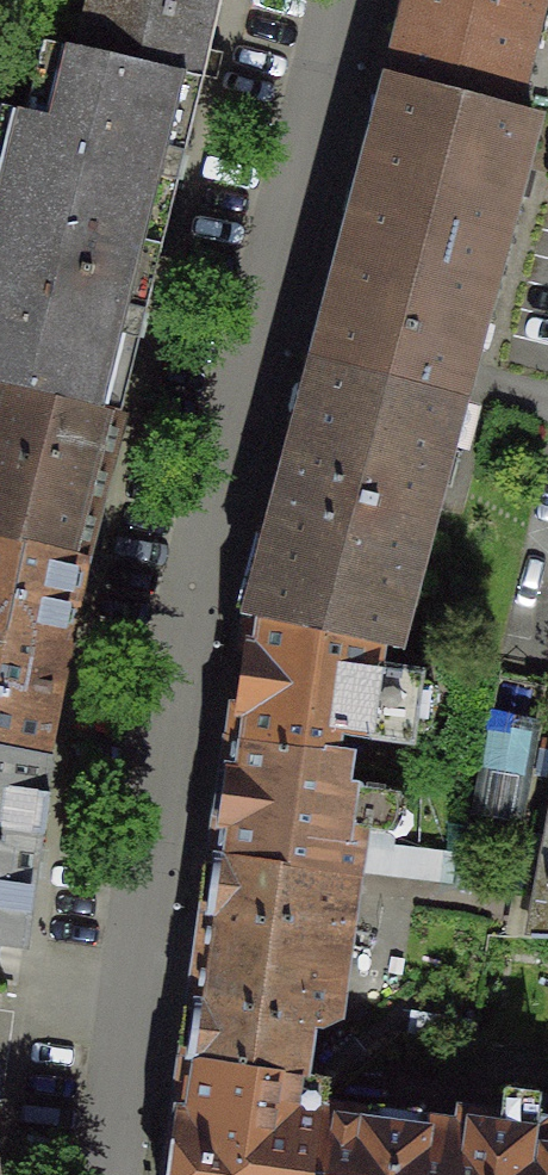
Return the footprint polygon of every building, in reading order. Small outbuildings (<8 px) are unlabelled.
[(225,0),(89,0),(76,50),(205,83),(225,0)] [(397,79),(510,111),(538,0),(416,0),(397,79)] [(68,48),(49,124),(0,111),(0,234),(157,273),(205,83),(76,50),(68,48)] [(397,79),(365,196),(494,232),(504,198),(515,196),(523,169),(518,163),(531,117),(510,111),(397,79)] [(365,196),(332,314),(472,353),(482,320),(470,317),(494,232),(365,196)] [(121,417),(157,273),(0,234),(0,386),(121,417)] [(319,361),(254,620),(382,650),(392,651),(456,401),(319,361)] [(85,560),(121,417),(0,386),(0,538),(85,560)] [(85,560),(0,538),(0,748),(44,757),(85,560)] [(254,620),(235,737),(329,749),(331,730),(409,741),(419,676),(380,669),(382,650),(254,620)] [(546,683),(500,676),(478,816),(523,824),(546,683)] [(223,825),(220,855),(355,874),(360,831),(370,819),(368,798),(363,791),(356,792),(345,789),(349,752),(329,749),(235,737),(223,825)] [(44,757),(0,748),(0,945),(25,948),(48,757),(44,757)] [(531,940),(547,940),(547,853),(531,940)] [(217,871),(190,1058),(299,1073),(306,1023),(325,1026),(340,1016),(353,931),(347,926),(355,874),(220,855),(217,871)] [(327,1110),(327,1105),(295,1101),(299,1073),(190,1058),(174,1174),(318,1174),(327,1110)] [(539,1139),(541,1126),(465,1115),(463,1128),(327,1110),(318,1174),(547,1174),(547,1140),(539,1139)]
